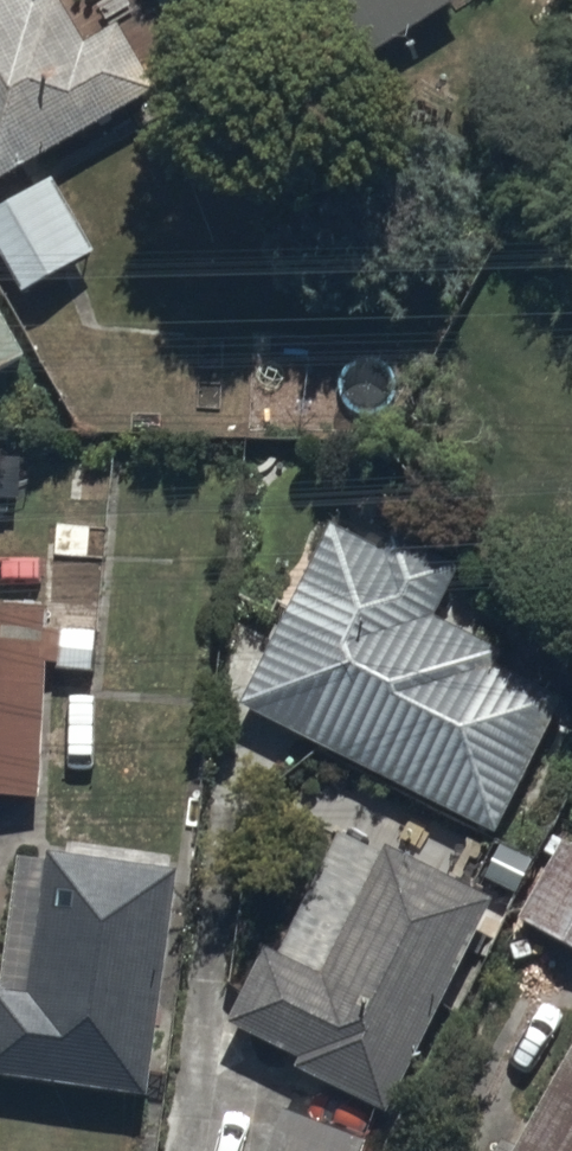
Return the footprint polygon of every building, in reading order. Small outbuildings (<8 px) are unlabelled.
[(154,110),(116,43),(82,63),(52,11),(30,23),(17,0),(0,0),(0,199),(154,110)] [(339,97),(464,18),(452,0),(277,0),(339,97)] [(49,197),(0,226),(0,280),(20,313),(92,270),(49,197)] [(21,363),(0,327),(0,375),(21,363)] [(380,571),(327,544),(238,724),(495,851),(560,718),(495,686),(503,669),(434,635),(459,585),(389,551),(380,571)] [(39,819),(45,684),(90,686),(92,628),(58,626),(57,646),(49,646),(50,620),(0,618),(0,817),(39,819)] [(492,919),(339,844),(276,973),(263,966),(228,1037),(299,1072),(293,1085),(389,1132),(492,919)] [(561,846),(513,939),(571,970),(571,852),(561,846)] [(175,890),(43,873),(25,1013),(0,1010),(0,1097),(145,1117),(175,890)] [(525,1150),(571,1150),(571,1065),(525,1150)] [(280,1127),(272,1150),(347,1150),(280,1127)]
